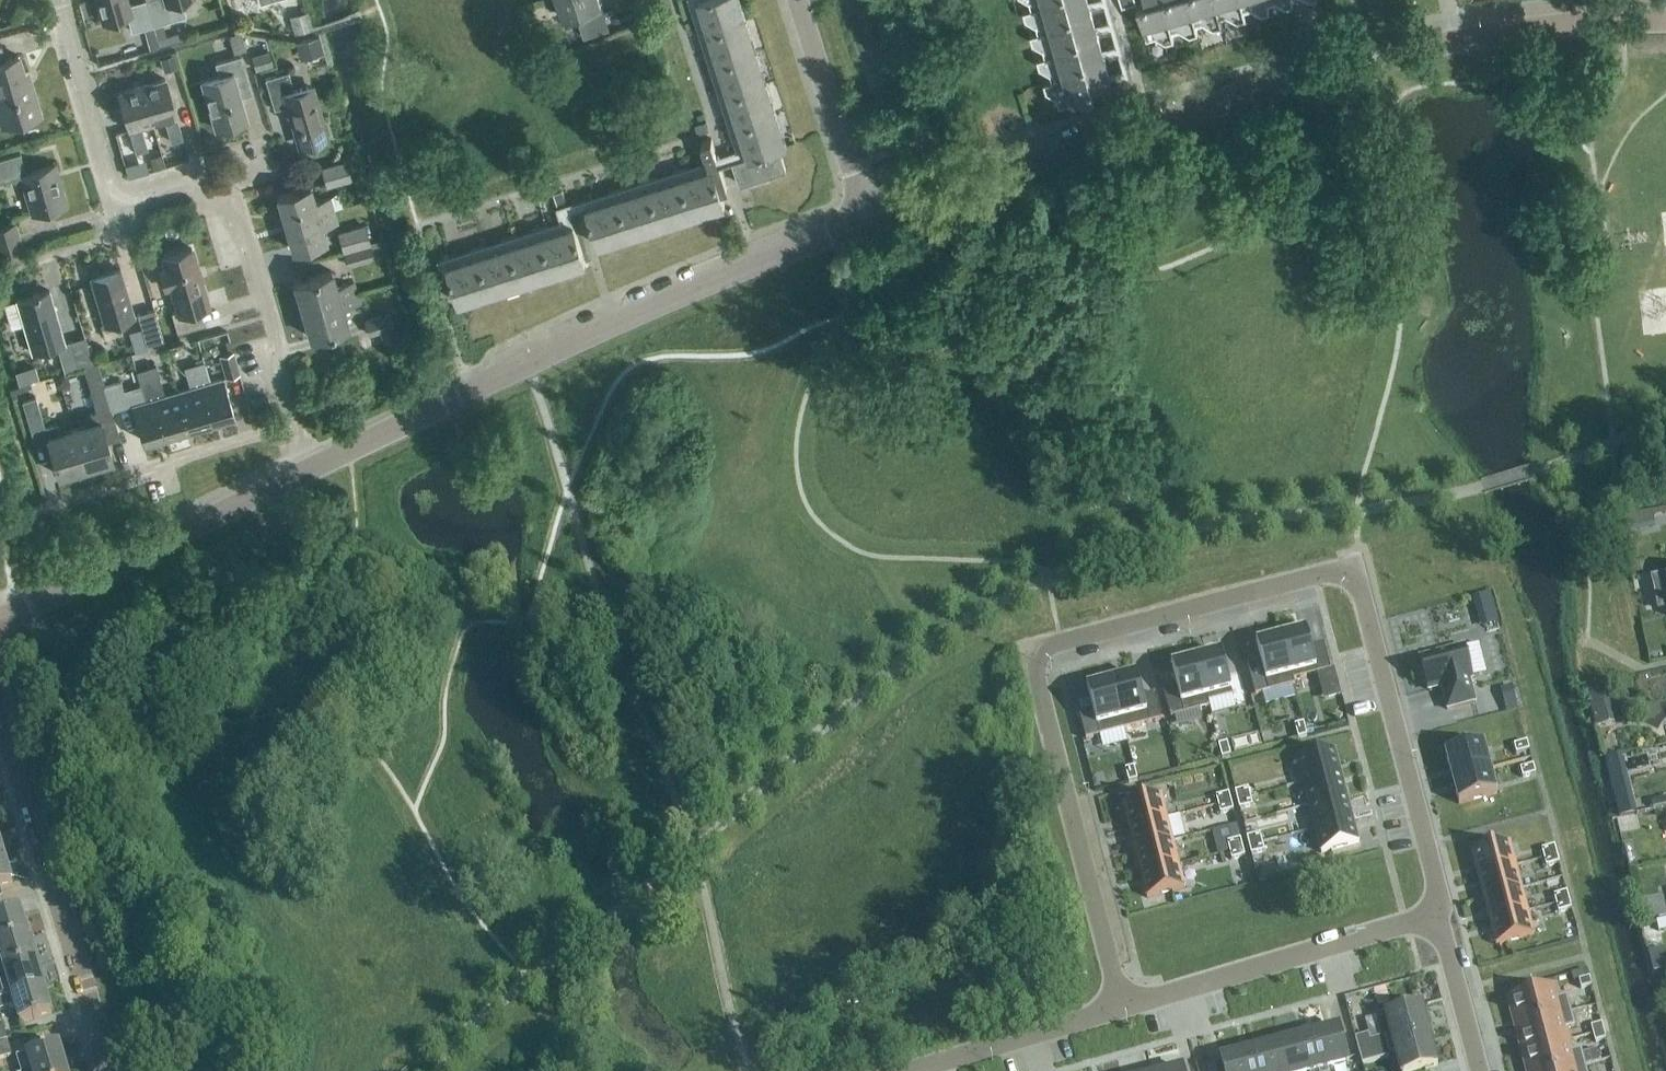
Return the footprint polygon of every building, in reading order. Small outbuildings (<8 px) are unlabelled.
[(144,0),(128,5),(127,0),(95,0),(101,22),(127,15),(131,31),(152,25),(144,0)] [(152,25),(185,16),(180,0),(144,0),(152,25)] [(563,18),(601,6),(599,0),(557,0),(563,18)] [(737,151),(737,152),(747,149),(749,158),(779,149),(786,146),(740,0),(700,0),(699,0),(688,0),(737,151)] [(1028,2),(1030,10),(1022,12),(1025,21),(1035,26),(1037,34),(1029,36),(1031,45),(1032,44),(1042,50),(1044,58),(1036,60),(1038,69),(1039,68),(1049,74),(1051,82),(1043,84),(1045,93),(1046,92),(1056,98),(1058,107),(1094,97),(1091,88),(1110,82),(1103,58),(1101,48),(1087,0),(1025,0),(1028,2)] [(1136,5),(1146,40),(1155,38),(1165,43),(1165,44),(1173,41),(1171,33),(1179,30),(1189,36),(1189,37),(1197,34),(1195,26),(1202,23),(1212,29),(1213,29),(1221,27),(1219,19),(1226,16),(1236,22),(1237,22),(1245,20),(1243,11),(1250,9),(1260,14),(1261,15),(1269,13),(1267,4),(1274,2),(1284,7),(1284,8),(1293,6),(1291,0),(1144,0),(1144,3),(1136,5)] [(1104,31),(1119,27),(1117,18),(1101,22),(1104,31)] [(234,53),(247,49),(242,32),(229,35),(234,53)] [(1111,55),(1126,51),(1124,42),(1108,46),(1111,55)] [(0,48),(0,123),(1,127),(40,116),(34,96),(30,97),(18,56),(4,60),(0,48)] [(172,54),(158,58),(163,73),(176,69),(172,54)] [(216,130),(245,122),(236,88),(248,84),(240,56),(215,63),(218,77),(202,82),(216,130)] [(1117,79),(1133,75),(1130,66),(1115,70),(1117,79)] [(294,95),(287,73),(264,79),(273,110),(286,106),(297,144),(327,135),(313,89),(294,95)] [(141,87),(152,124),(164,120),(171,142),(182,139),(165,80),(141,87)] [(141,127),(152,124),(141,87),(118,94),(135,153),(148,149),(141,127)] [(695,125),(698,135),(709,131),(706,122),(695,125)] [(707,161),(583,200),(598,247),(725,207),(720,193),(727,191),(711,140),(701,143),(707,161)] [(737,152),(730,155),(732,163),(739,186),(757,181),(786,171),(779,149),(749,158),(747,149),(737,152)] [(19,153),(0,159),(0,182),(20,176),(31,214),(66,204),(54,165),(25,174),(19,153)] [(326,185),(348,178),(343,162),(321,168),(326,185)] [(284,224),(332,210),(329,198),(313,203),(309,187),(276,197),(284,224)] [(560,221),(438,259),(441,269),(447,267),(459,304),(585,265),(567,205),(556,208),(560,221)] [(332,210),(284,224),(292,251),(325,241),(320,227),(336,222),(332,210)] [(25,248),(17,223),(0,229),(0,256),(25,248)] [(345,249),(369,242),(364,225),(340,232),(345,249)] [(350,265),(374,258),(371,245),(347,252),(350,265)] [(208,305),(191,249),(162,258),(166,271),(159,273),(164,290),(171,288),(178,313),(171,315),(177,335),(205,326),(199,307),(208,305)] [(104,325),(134,317),(120,270),(90,279),(104,325)] [(301,310),(357,294),(354,282),(335,288),(330,272),(293,283),(301,310)] [(32,356),(65,346),(49,291),(3,305),(10,329),(23,325),(32,356)] [(357,294),(301,310),(309,338),(347,327),(342,310),(360,305),(357,294)] [(147,344),(163,339),(154,308),(137,313),(147,344)] [(398,340),(394,326),(390,313),(366,320),(370,334),(383,330),(386,343),(398,340)] [(75,369),(92,364),(84,337),(67,342),(75,369)] [(226,376),(239,372),(233,351),(220,355),(226,376)] [(73,430),(84,468),(112,459),(98,412),(110,409),(104,387),(97,363),(83,367),(96,412),(83,416),(86,426),(73,430)] [(194,366),(210,421),(233,414),(223,378),(209,382),(204,363),(194,366)] [(37,379),(33,366),(13,372),(17,385),(37,379)] [(188,428),(210,421),(194,366),(184,369),(189,388),(177,392),(188,428)] [(188,428),(177,392),(165,396),(159,376),(149,379),(165,435),(188,428)] [(165,435),(149,379),(139,382),(140,386),(124,391),(121,381),(104,387),(110,409),(111,411),(128,405),(129,407),(131,406),(142,441),(165,435)] [(84,468),(73,430),(61,434),(58,425),(45,429),(33,389),(19,394),(34,442),(46,438),(57,476),(84,468)] [(1651,580),(1657,609),(1665,608),(1665,577),(1651,580)] [(1306,632),(1282,638),(1293,681),(1317,675),(1330,671),(1324,645),(1311,649),(1306,632)] [(1260,662),(1247,666),(1255,697),(1295,686),(1293,681),(1282,638),(1256,645),(1260,662)] [(1463,648),(1420,659),(1428,691),(1442,687),(1448,710),(1475,703),(1469,680),(1472,680),(1463,648)] [(1221,654),(1197,660),(1208,703),(1233,697),(1221,654)] [(1177,689),(1164,692),(1171,719),(1175,718),(1199,711),(1210,709),(1208,703),(1197,660),(1171,667),(1177,689)] [(1137,676),(1112,683),(1124,731),(1162,721),(1155,695),(1142,698),(1137,676)] [(1092,712),(1079,716),(1086,741),(1099,737),(1124,731),(1112,683),(1086,689),(1087,690),(1092,712)] [(1511,688),(1500,691),(1504,709),(1515,706),(1511,688)] [(1614,724),(1606,688),(1587,692),(1595,728),(1614,724)] [(1303,725),(1295,727),(1298,740),(1307,737),(1303,725)] [(1529,751),(1527,743),(1514,746),(1517,755),(1529,751)] [(1227,744),(1219,747),(1222,759),(1224,759),(1230,757),(1227,744)] [(1452,783),(1490,773),(1484,749),(1446,759),(1452,783)] [(1302,784),(1342,774),(1336,750),(1296,761),(1302,784)] [(1620,752),(1607,756),(1623,813),(1636,810),(1620,752)] [(1520,770),(1522,778),(1535,775),(1533,766),(1520,770)] [(1134,769),(1126,771),(1129,784),(1137,781),(1134,769)] [(1459,807),(1497,797),(1490,773),(1452,783),(1459,807)] [(1348,797),(1342,774),(1302,784),(1308,807),(1348,797)] [(1238,801),(1251,797),(1248,789),(1236,792),(1238,801)] [(1216,797),(1218,806),(1231,802),(1228,794),(1216,797)] [(1162,796),(1122,806),(1128,829),(1168,819),(1162,796)] [(1253,806),(1251,797),(1238,801),(1240,809),(1253,806)] [(1354,820),(1348,797),(1308,807),(1314,831),(1354,820)] [(1231,802),(1218,806),(1220,814),(1233,811),(1231,802)] [(1168,819),(1128,829),(1134,852),(1174,842),(1168,819)] [(1354,820),(1314,831),(1320,854),(1360,844),(1354,820)] [(1248,839),(1250,847),(1263,844),(1260,835),(1248,839)] [(1228,844),(1230,852),(1243,849),(1240,840),(1228,844)] [(1174,842),(1134,852),(1140,875),(1180,865),(1174,842)] [(1477,877),(1517,867),(1510,843),(1471,854),(1477,877)] [(1263,844),(1250,847),(1252,856),(1265,852),(1263,844)] [(1541,850),(1544,859),(1556,856),(1554,847),(1541,850)] [(1243,849),(1230,852),(1232,861),(1245,857),(1243,849)] [(1556,856),(1544,859),(1546,867),(1559,864),(1556,856)] [(0,858),(0,888),(13,884),(4,857),(0,858)] [(1180,865),(1140,875),(1146,899),(1186,888),(1180,865)] [(1523,890),(1517,867),(1477,877),(1483,900),(1523,890)] [(1523,890),(1483,900),(1489,924),(1529,913),(1523,890)] [(1556,905),(1568,902),(1566,894),(1554,897),(1556,905)] [(1571,911),(1568,902),(1556,905),(1558,914),(1571,911)] [(28,935),(20,908),(0,914),(0,944),(28,935)] [(1529,913),(1489,924),(1495,946),(1535,936),(1529,913)] [(4,971),(36,961),(28,935),(0,944),(0,957),(4,971)] [(1665,967),(1665,951),(1664,946),(1651,952),(1659,971),(1665,967)] [(4,971),(0,972),(0,1001),(44,987),(36,961),(4,971)] [(1592,987),(1589,979),(1579,981),(1581,990),(1592,987)] [(0,1001),(0,1011),(15,1007),(20,1024),(52,1014),(44,987),(0,1001)] [(1510,999),(1515,1019),(1519,1018),(1521,1026),(1570,1013),(1566,998),(1556,1000),(1553,988),(1510,999)] [(1359,1055),(1429,1037),(1422,1007),(1385,1017),(1391,1039),(1385,1041),(1384,1037),(1370,1041),(1368,1036),(1355,1039),(1359,1055)] [(1574,1028),(1570,1013),(1521,1026),(1523,1033),(1519,1034),(1524,1053),(1567,1042),(1564,1030),(1574,1028)] [(1593,1036),(1604,1033),(1602,1025),(1591,1028),(1593,1036)] [(9,1040),(5,1027),(0,1029),(0,1043),(9,1040)] [(1318,1070),(1326,1070),(1348,1065),(1339,1029),(1309,1036),(1318,1070)] [(1606,1041),(1604,1033),(1593,1036),(1595,1043),(1606,1041)] [(1309,1036),(1280,1044),(1287,1070),(1318,1070),(1309,1036)] [(1359,1055),(1362,1065),(1389,1058),(1388,1055),(1395,1053),(1400,1070),(1420,1070),(1437,1067),(1429,1037),(1359,1055)] [(13,1056),(10,1042),(0,1045),(0,1060),(13,1056)] [(1529,1070),(1566,1070),(1584,1066),(1582,1057),(1580,1051),(1570,1054),(1567,1042),(1524,1053),(1529,1070)] [(1280,1044),(1250,1052),(1255,1070),(1287,1070),(1280,1044)] [(60,1046),(16,1059),(20,1070),(67,1070),(60,1046)] [(1250,1052),(1220,1060),(1223,1070),(1255,1070),(1250,1052)] [(1596,1053),(1582,1057),(1584,1066),(1598,1062),(1596,1053)]
